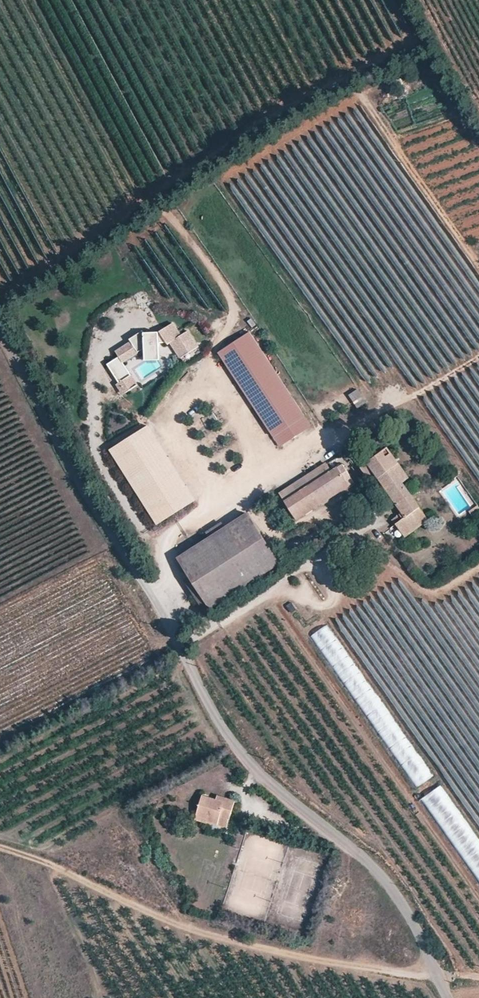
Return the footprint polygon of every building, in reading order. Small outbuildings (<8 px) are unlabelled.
[(118,355),(106,362),(118,380),(124,377),(130,388),(137,383),(123,360),(144,346),(159,346),(159,341),(166,341),(167,343),(168,343),(179,358),(196,348),(186,331),(179,335),(172,322),(157,330),(143,331),(141,329),(128,337),(130,340),(115,349),(118,355)] [(249,333),(218,354),(280,448),(311,427),(249,333)] [(159,346),(144,346),(145,359),(159,359),(159,346)] [(124,377),(118,380),(115,383),(122,393),(130,388),(124,377)] [(350,394),(356,404),(364,400),(357,389),(350,394)] [(144,429),(109,451),(156,526),(191,504),(144,429)] [(375,471),(401,510),(391,516),(395,523),(406,516),(414,527),(426,519),(401,481),(391,467),(398,462),(388,446),(359,466),(366,476),(375,471)] [(284,500),(331,469),(325,460),(278,491),(284,500)] [(391,467),(401,481),(408,477),(398,462),(391,467)] [(284,500),(295,516),(348,483),(337,465),(331,469),(284,500)] [(179,557),(209,606),(278,562),(248,514),(179,557)] [(414,527),(406,516),(395,523),(403,534),(414,527)] [(324,654),(339,647),(328,625),(313,632),(324,654)] [(421,799),(431,813),(450,799),(440,786),(421,799)] [(215,799),(202,795),(196,815),(206,818),(205,823),(215,826),(215,824),(217,817),(227,820),(233,799),(225,797),(224,802),(215,799)] [(167,819),(169,812),(163,810),(161,818),(167,819)] [(215,824),(225,827),(227,820),(217,817),(215,824)]
